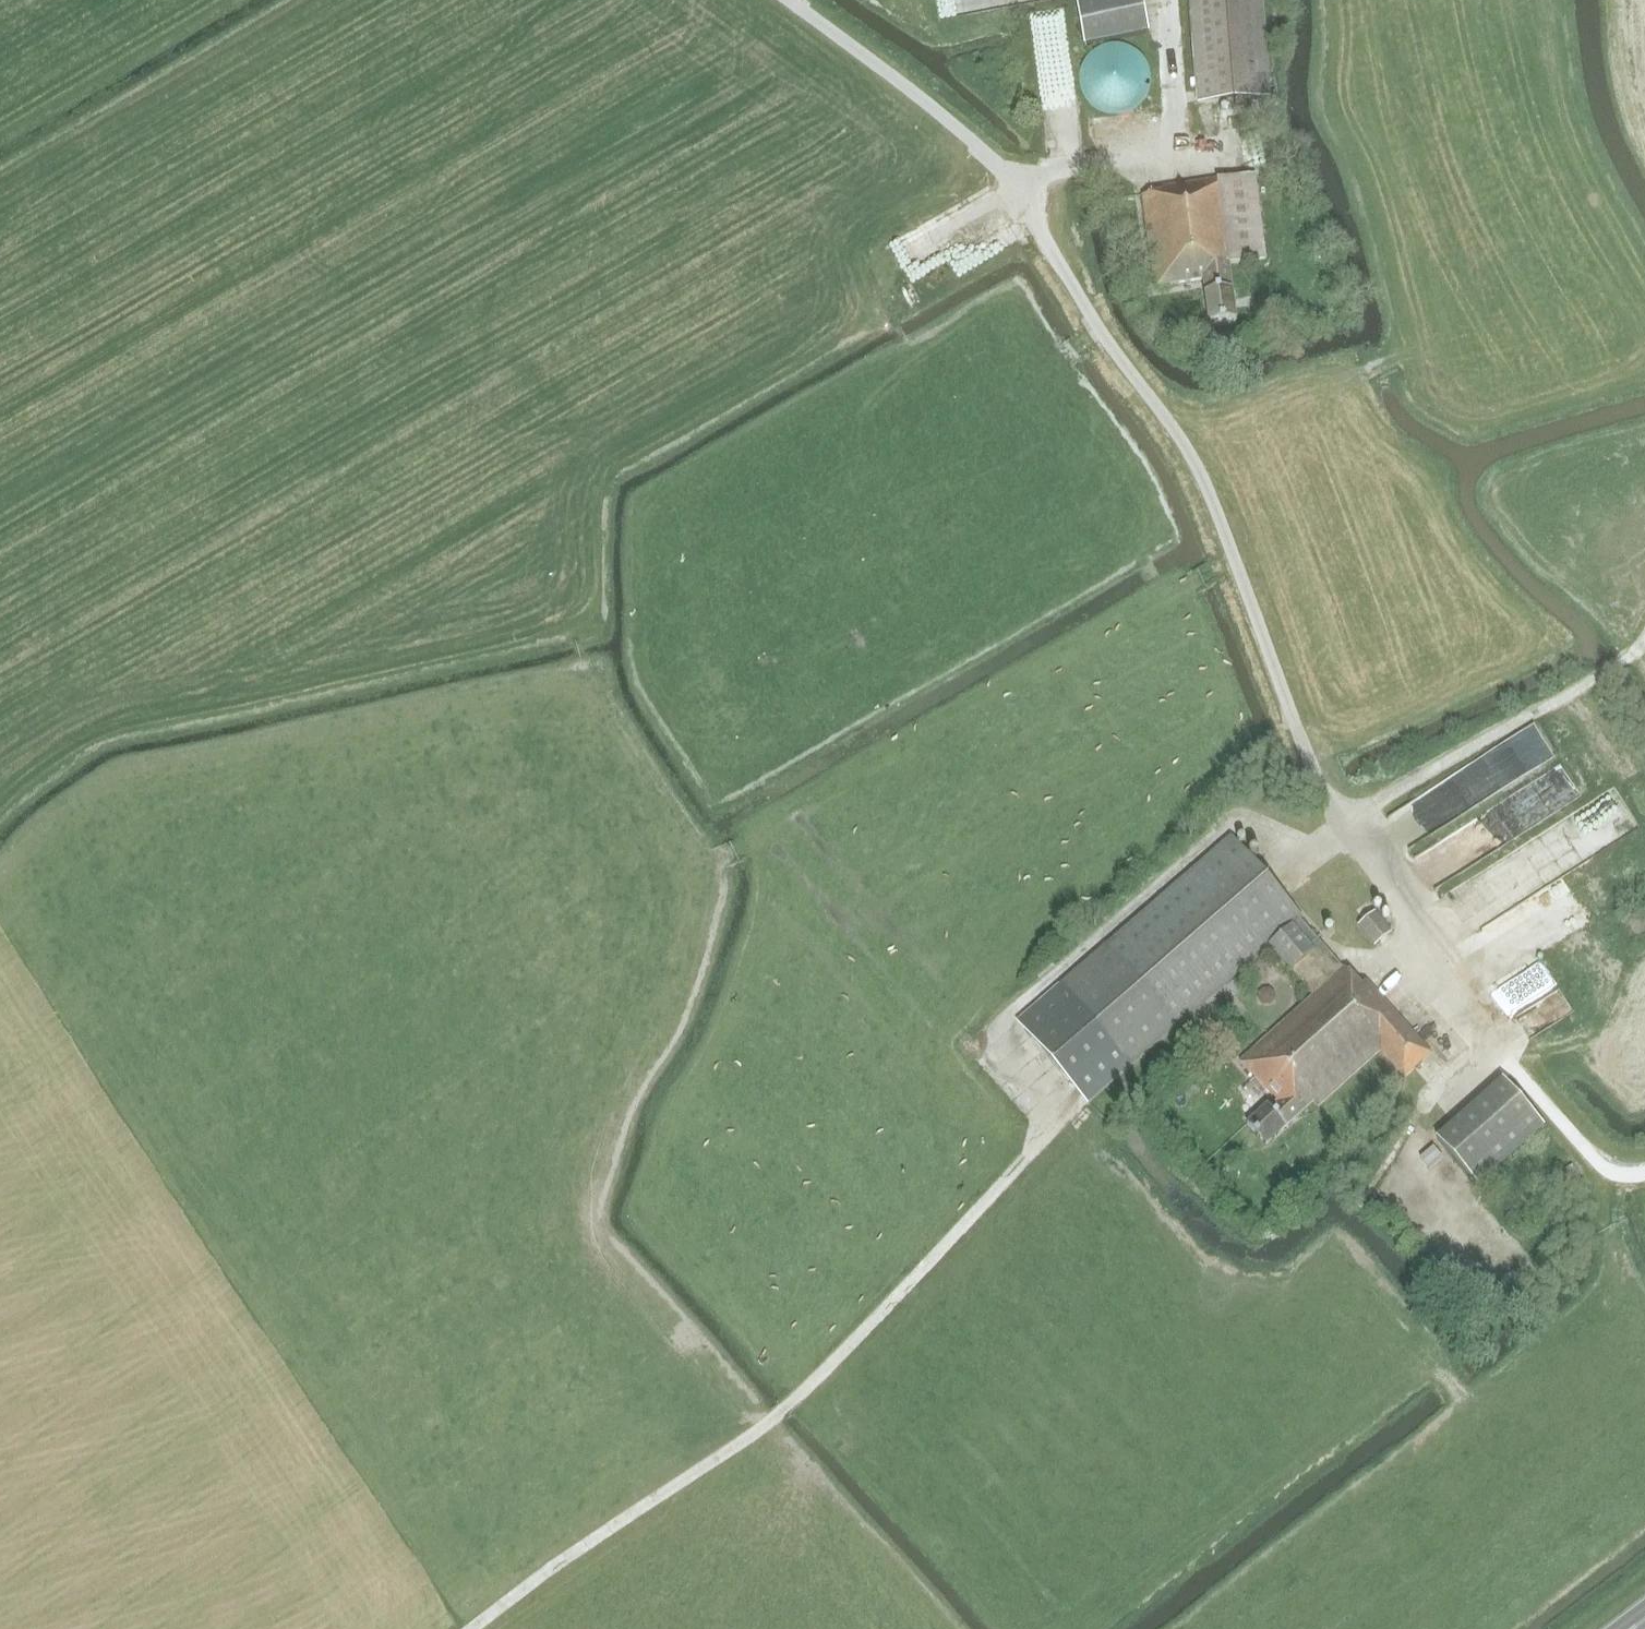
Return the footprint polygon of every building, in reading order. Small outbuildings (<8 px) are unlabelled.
[(1085,45),(1150,32),(1143,0),(1085,0),(1077,1),(1085,45)] [(1198,103),(1270,97),(1262,0),(1190,0),(1198,103)] [(1150,85),(1151,78),(1150,72),(1149,66),(1146,60),(1142,55),(1138,51),(1133,47),(1127,45),(1121,43),(1114,43),(1108,44),(1102,46),(1096,49),(1092,53),(1087,57),(1084,63),(1082,69),(1081,75),(1081,81),(1082,87),(1084,93),(1087,99),(1091,103),(1096,107),(1102,110),(1108,112),(1114,113),(1120,113),(1126,112),(1132,109),(1137,106),(1142,102),(1146,96),(1149,91),(1150,85)] [(1244,167),(1268,164),(1263,125),(1240,128),(1244,167)] [(1229,263),(1266,259),(1257,174),(1164,185),(1164,192),(1144,195),(1155,284),(1204,278),(1210,324),(1237,321),(1229,263)] [(1232,836),(1018,1021),(1089,1103),(1271,945),(1314,995),(1241,1060),(1274,1098),(1267,1104),(1247,1123),(1266,1144),(1314,1101),(1318,1105),(1381,1050),(1405,1077),(1432,1054),(1367,982),(1362,986),(1346,968),(1344,969),(1302,920),(1303,918),(1232,836)] [(1392,933),(1375,912),(1358,926),(1375,947),(1392,933)] [(1545,1126),(1502,1078),(1435,1139),(1478,1186),(1545,1126)]
